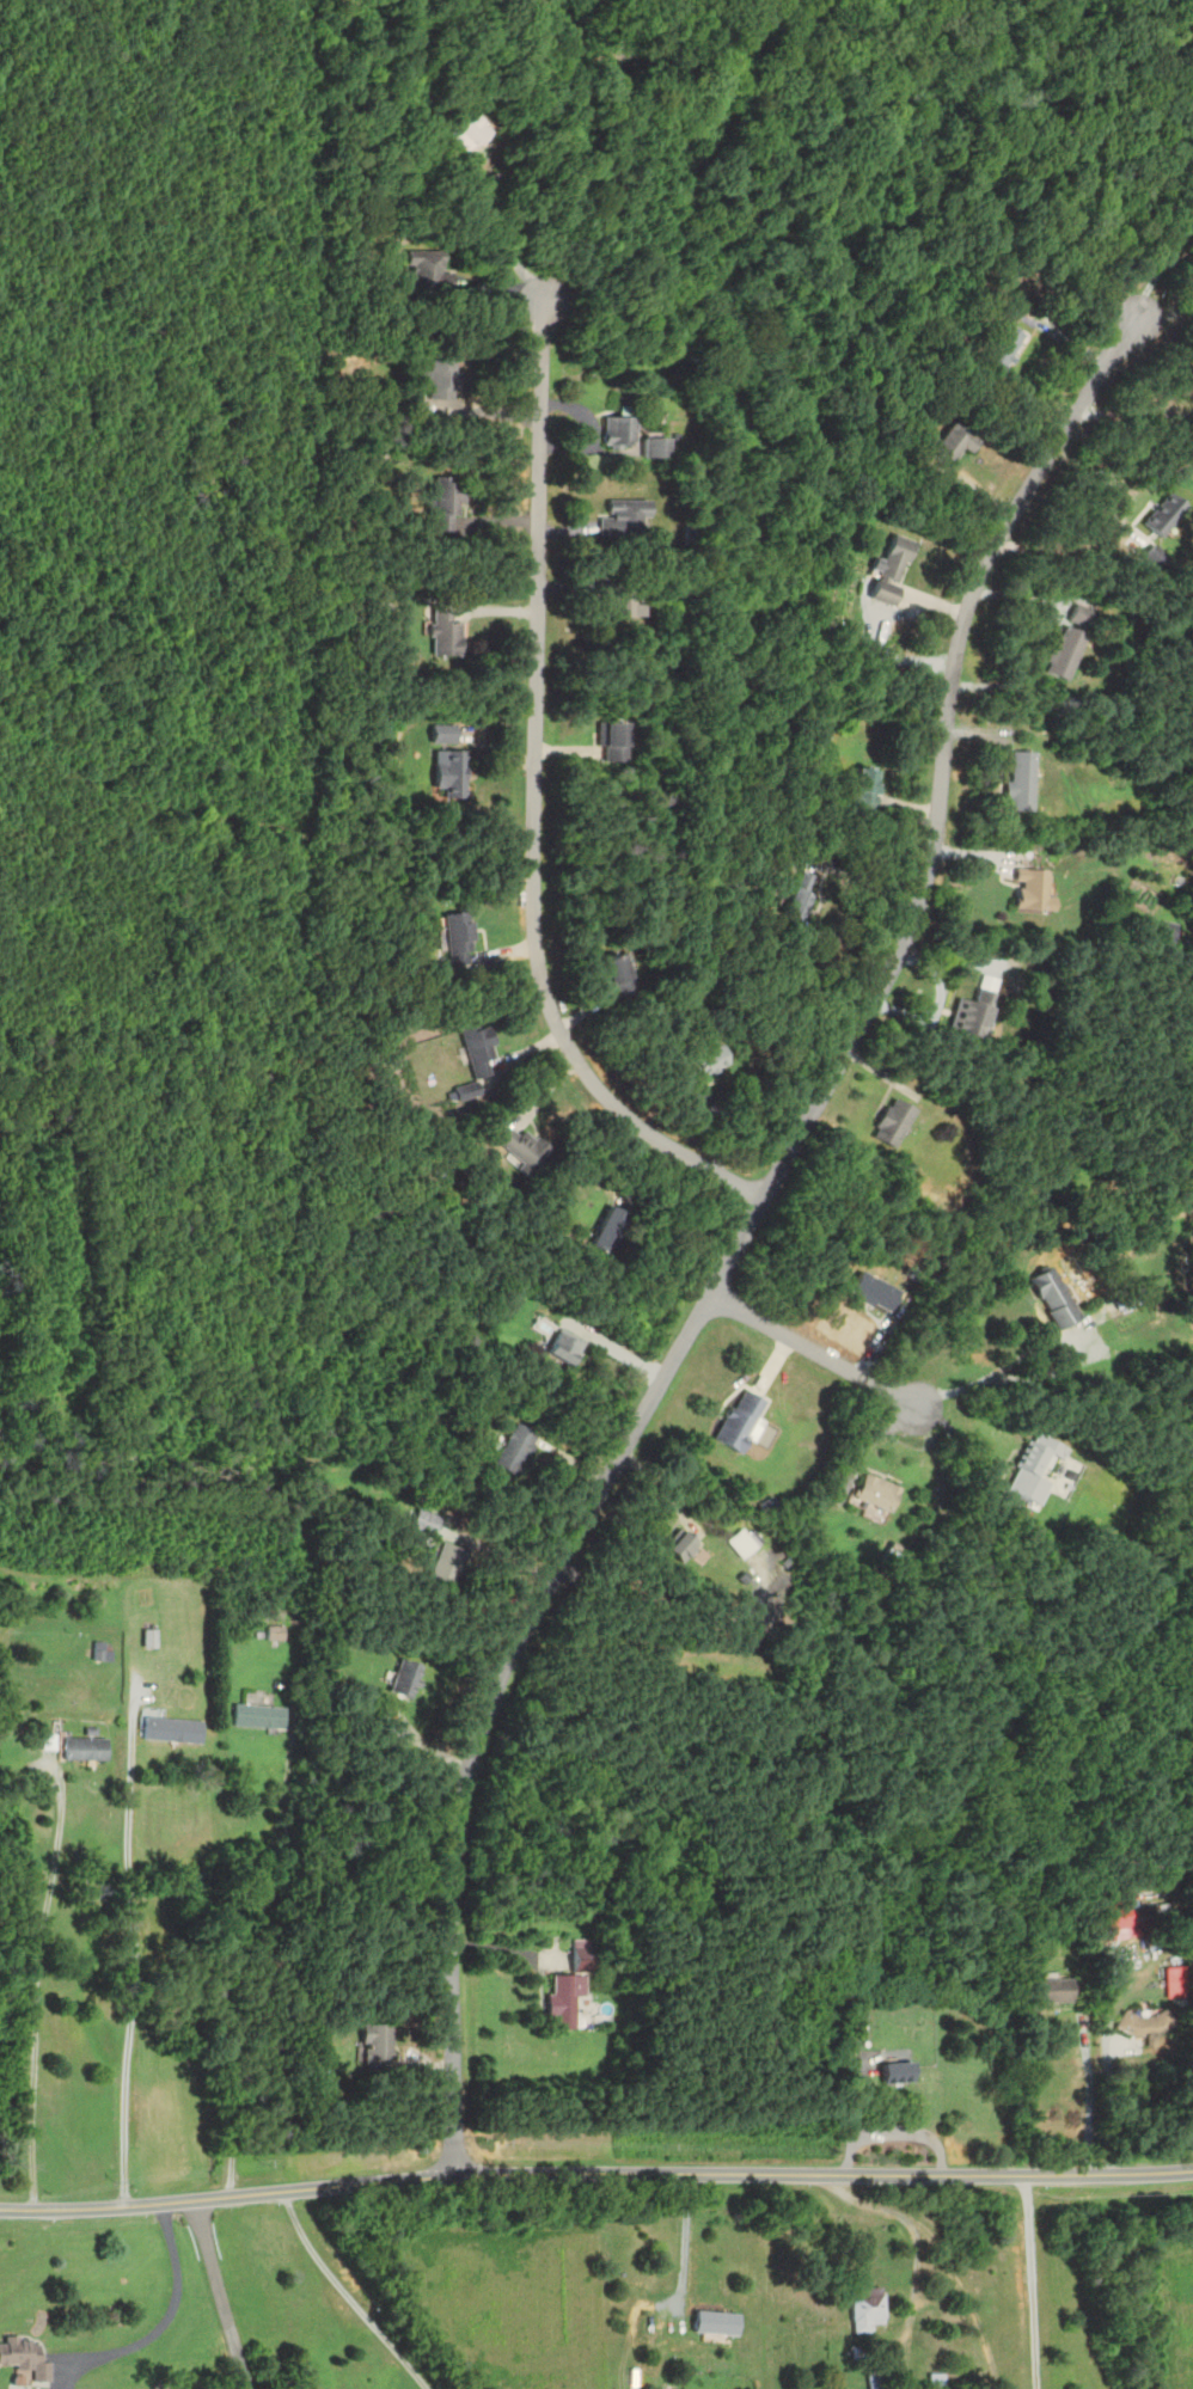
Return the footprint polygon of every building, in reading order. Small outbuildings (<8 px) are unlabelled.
[(489,134),(465,109),(443,130),(467,155),(489,134)] [(443,252),(407,251),(406,264),(414,264),(413,290),(452,291),(453,270),(442,269),(443,252)] [(1003,372),(1026,335),(1005,322),(983,359),(1003,372)] [(430,371),(420,370),(420,392),(458,393),(459,359),(430,359),(430,371)] [(605,416),(605,445),(633,446),(634,408),(621,408),(621,416),(605,416)] [(973,453),(982,440),(952,421),(935,450),(954,462),(963,447),(973,453)] [(645,456),(669,456),(669,437),(645,437),(645,456)] [(464,477),(435,477),(435,531),(464,531),(464,477)] [(1183,506),(1167,492),(1139,524),(1156,538),(1183,506)] [(602,536),(643,536),(643,518),(650,518),(650,500),(601,500),(602,536)] [(884,561),(875,557),(870,570),(879,574),(870,599),(895,607),(903,586),(900,585),(915,541),(894,534),(884,561)] [(636,582),(600,582),(600,616),(646,616),(646,604),(636,604),(636,582)] [(1042,674),(1066,682),(1089,609),(1066,601),(1042,674)] [(463,622),(454,622),(454,608),(433,608),(433,656),(463,656),(463,622)] [(598,722),(598,765),(627,765),(627,722),(598,722)] [(457,743),(457,733),(433,733),(433,743),(457,743)] [(436,789),(444,789),(444,799),(466,799),(466,751),(436,751),(436,789)] [(1029,810),(1029,751),(1004,751),(1004,810),(1029,810)] [(879,769),(854,769),(854,809),(879,809),(879,769)] [(1048,909),(1048,896),(1043,895),(1044,870),(1012,869),(1010,908),(1048,909)] [(799,923),(817,878),(800,872),(782,916),(799,923)] [(448,965),(474,964),(473,913),(446,913),(448,965)] [(638,989),(621,952),(601,961),(618,999),(638,989)] [(991,994),(971,987),(966,1000),(957,997),(946,1028),(975,1039),(991,994)] [(494,1059),(493,1026),(466,1026),(467,1077),(489,1076),(489,1059),(494,1059)] [(731,1064),(722,1045),(677,1065),(686,1084),(731,1064)] [(866,1135),(890,1149),(912,1110),(888,1096),(866,1135)] [(529,1175),(552,1152),(527,1127),(519,1134),(509,1124),(494,1139),(529,1175)] [(630,1215),(612,1206),(591,1247),(610,1256),(630,1215)] [(1073,1319),(1049,1265),(1025,1276),(1049,1329),(1073,1319)] [(843,1293),(882,1313),(894,1290),(855,1270),(843,1293)] [(585,1344),(559,1331),(548,1354),(573,1367),(585,1344)] [(741,1453),(767,1402),(742,1389),(716,1440),(741,1453)] [(539,1435),(516,1423),(494,1465),(518,1477),(539,1435)] [(1064,1447),(1027,1433),(1002,1500),(1034,1511),(1045,1480),(1043,1479),(1051,1457),(1059,1460),(1064,1447)] [(893,1489),(859,1473),(848,1498),(882,1514),(893,1489)] [(433,1538),(442,1519),(418,1508),(409,1527),(433,1538)] [(758,1547),(742,1530),(727,1543),(743,1560),(758,1547)] [(701,1545),(686,1531),(668,1550),(682,1564),(701,1545)] [(455,1590),(468,1552),(442,1543),(429,1582),(455,1590)] [(410,1701),(423,1668),(403,1659),(389,1693),(410,1701)] [(286,1707),(234,1705),(234,1727),(285,1729),(286,1707)] [(203,1721),(145,1719),(144,1741),(202,1744),(203,1721)] [(55,1738),(43,1738),(44,1750),(55,1750),(55,1738)] [(66,1760),(109,1760),(109,1738),(66,1738),(66,1760)] [(1165,1927),(1165,1906),(1124,1906),(1124,1927),(1165,1927)] [(573,1972),(592,1972),(592,1941),(573,1941),(573,1972)] [(585,1996),(585,1976),(550,1976),(550,2031),(575,2031),(576,1996),(585,1996)] [(1069,2003),(1069,1980),(1031,1980),(1031,2003),(1069,2003)] [(1115,2017),(1118,2037),(1168,2032),(1166,2011),(1115,2017)] [(392,2025),(362,2025),(362,2067),(392,2067),(392,2025)] [(882,2065),(882,2084),(915,2084),(915,2065),(882,2065)] [(851,2334),(873,2334),(873,2325),(884,2325),(884,2289),(851,2289),(851,2334)] [(50,2382),(50,2363),(41,2362),(42,2340),(5,2339),(4,2345),(0,2345),(0,2367),(32,2367),(32,2382),(50,2382)] [(884,2363),(865,2366),(869,2388),(888,2388),(884,2363)] [(943,2376),(930,2376),(930,2388),(943,2388),(943,2376)]
